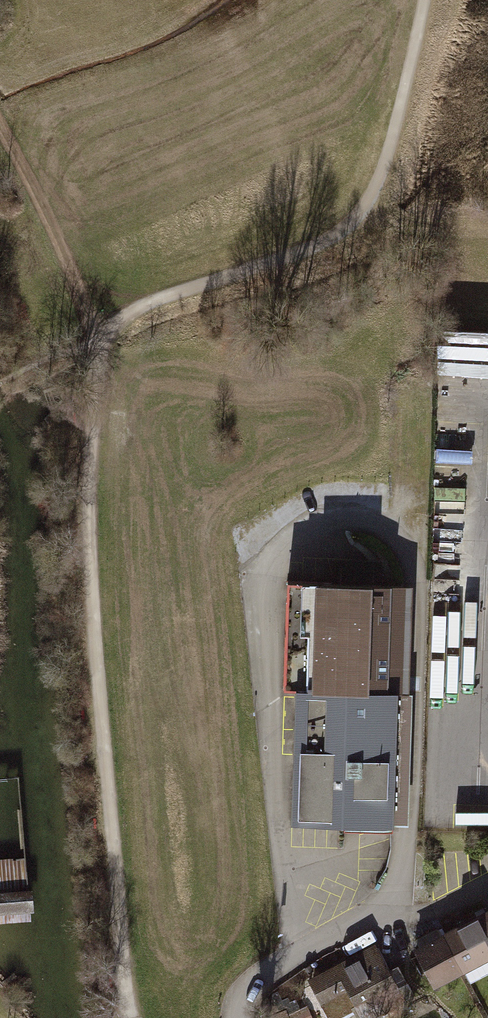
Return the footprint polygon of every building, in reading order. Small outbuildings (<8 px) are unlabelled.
[(300,696),(393,698),(397,590),(290,586),(286,695),(300,696)] [(393,698),(300,696),(298,822),(392,823),(393,698)] [(33,927),(31,895),(0,898),(0,929),(33,927)] [(473,922),(487,952),(487,914),(473,922)] [(461,977),(487,963),(487,952),(473,922),(441,938),(461,977)] [(441,938),(411,953),(431,993),(461,977),(441,938)] [(306,981),(325,1017),(338,1017),(395,989),(373,947),(306,981)]
